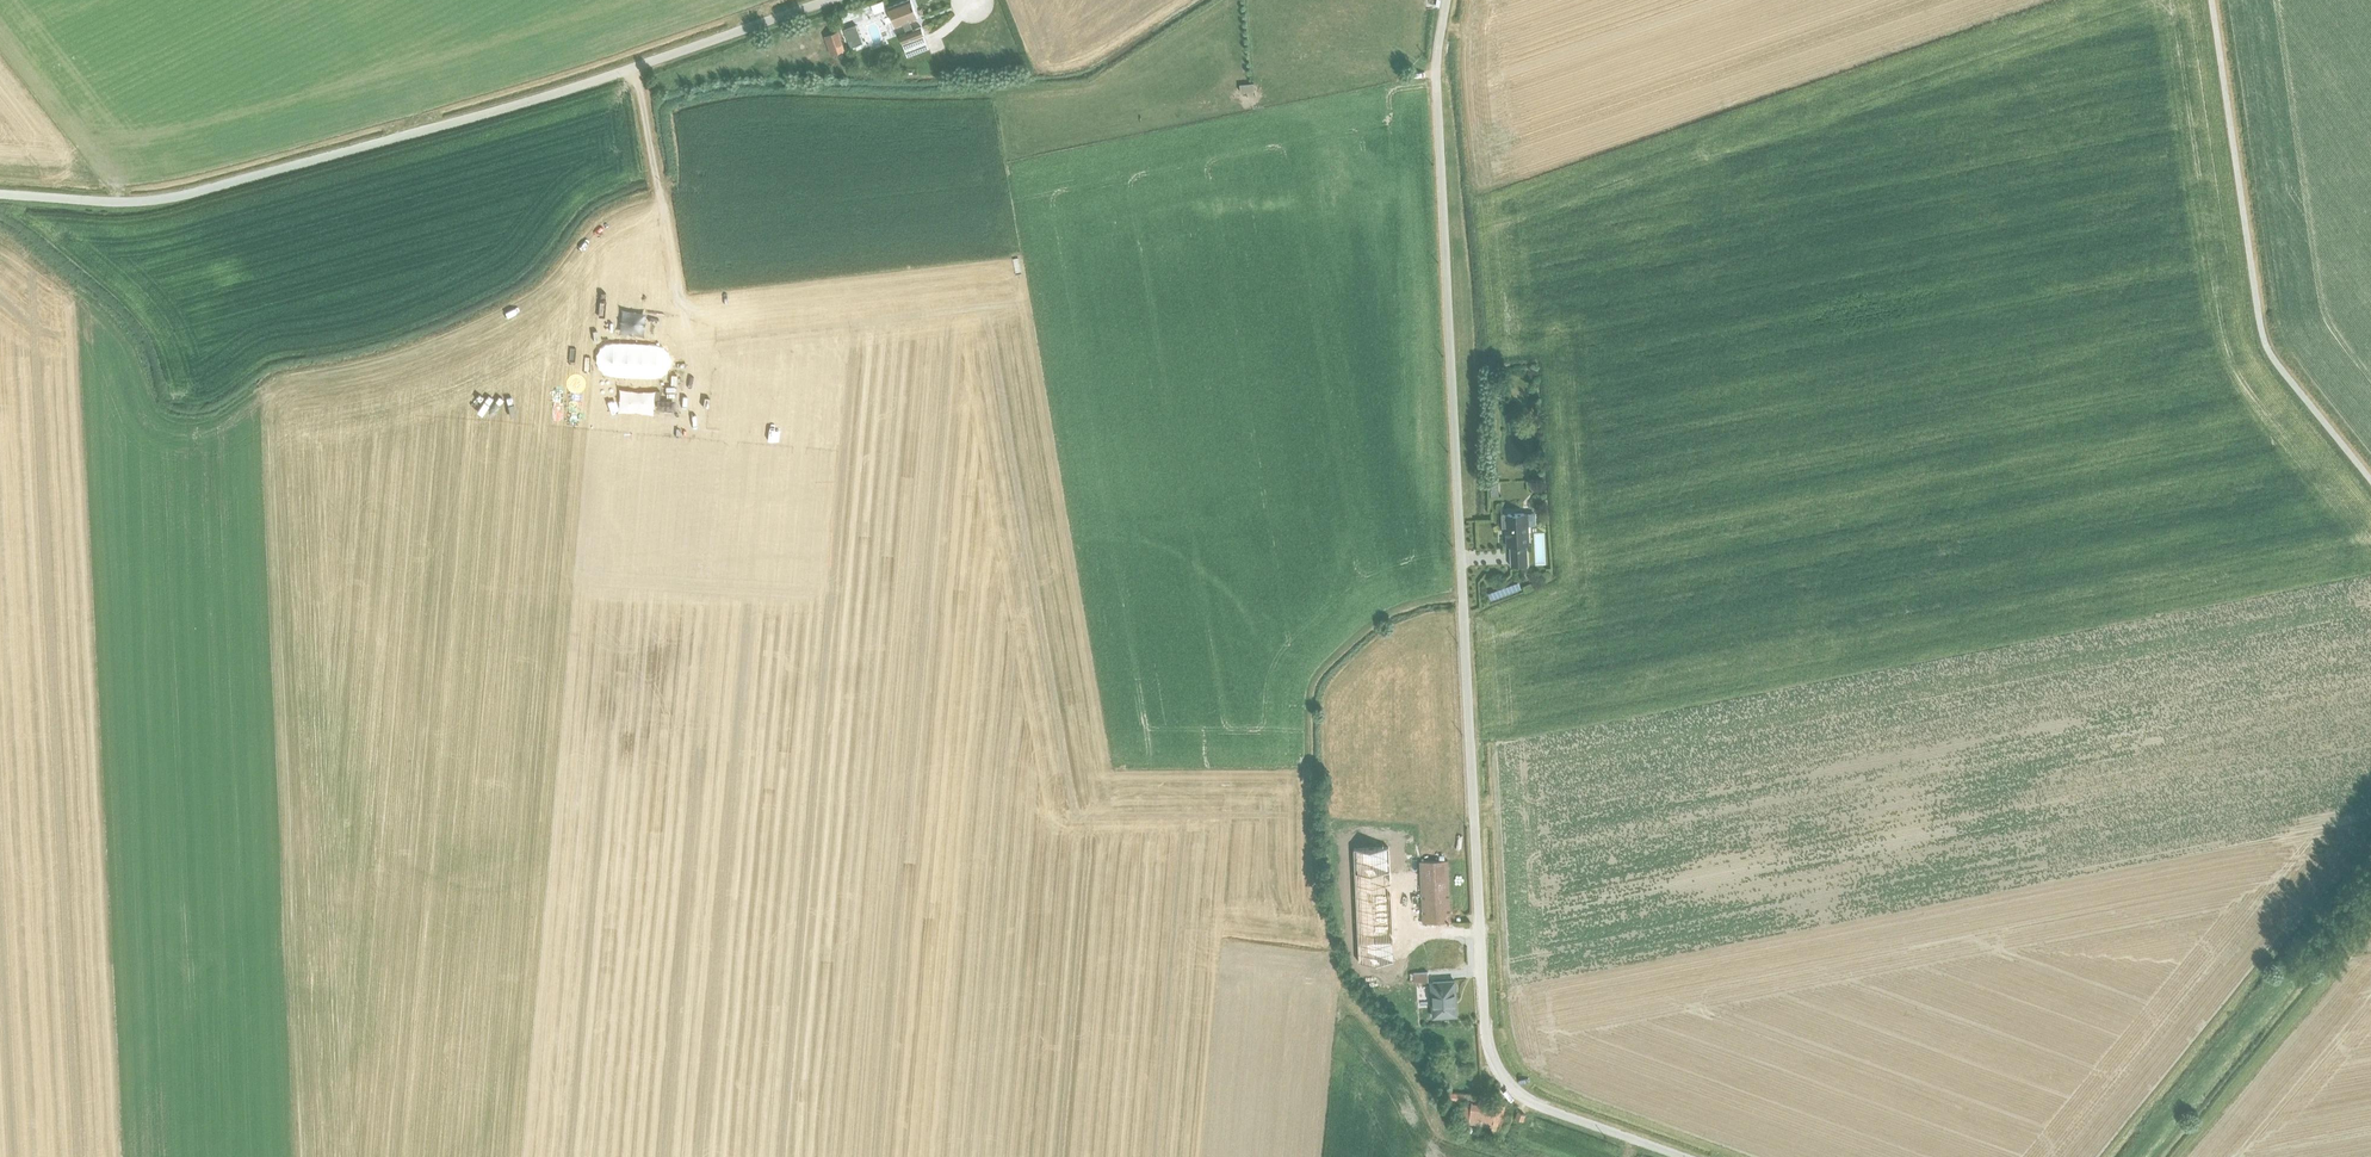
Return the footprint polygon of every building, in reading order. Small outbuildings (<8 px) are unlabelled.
[(875,12),(887,7),(884,0),(879,0),(871,3),(875,12)] [(888,6),(896,25),(904,22),(909,20),(919,16),(912,0),(905,0),(888,6)] [(909,20),(904,22),(907,31),(900,34),(908,55),(930,47),(922,26),(913,29),(909,20)] [(856,24),(845,28),(851,47),(863,42),(856,24)] [(838,32),(828,35),(834,52),(844,49),(838,32)] [(1256,79),(1241,81),(1242,89),(1257,87),(1256,79)] [(1499,483),(1491,483),(1491,495),(1499,495),(1499,483)] [(1529,524),(1528,512),(1502,513),(1502,507),(1501,507),(1502,521),(1503,521),(1504,526),(1507,526),(1508,545),(1510,545),(1511,565),(1528,564),(1527,544),(1530,544),(1529,524)] [(1494,600),(1525,587),(1521,577),(1490,590),(1494,600)] [(1342,900),(1375,898),(1371,844),(1338,847),(1342,900)] [(1448,859),(1420,861),(1423,922),(1451,921),(1448,859)] [(1351,921),(1352,904),(1342,904),(1341,920),(1351,921)] [(1375,935),(1375,951),(1385,951),(1385,935),(1375,935)] [(1390,967),(1383,969),(1386,978),(1393,976),(1390,967)] [(1428,972),(1413,973),(1414,981),(1429,980),(1428,972)] [(1455,980),(1430,981),(1432,1016),(1457,1015),(1455,980)] [(1444,1089),(1444,1098),(1465,1099),(1465,1091),(1444,1089)] [(1468,1093),(1464,1119),(1470,1119),(1469,1123),(1492,1126),(1493,1123),(1502,1124),(1505,1105),(1479,1101),(1480,1095),(1468,1093)] [(1518,1111),(1516,1117),(1523,1120),(1526,1114),(1518,1111)]
